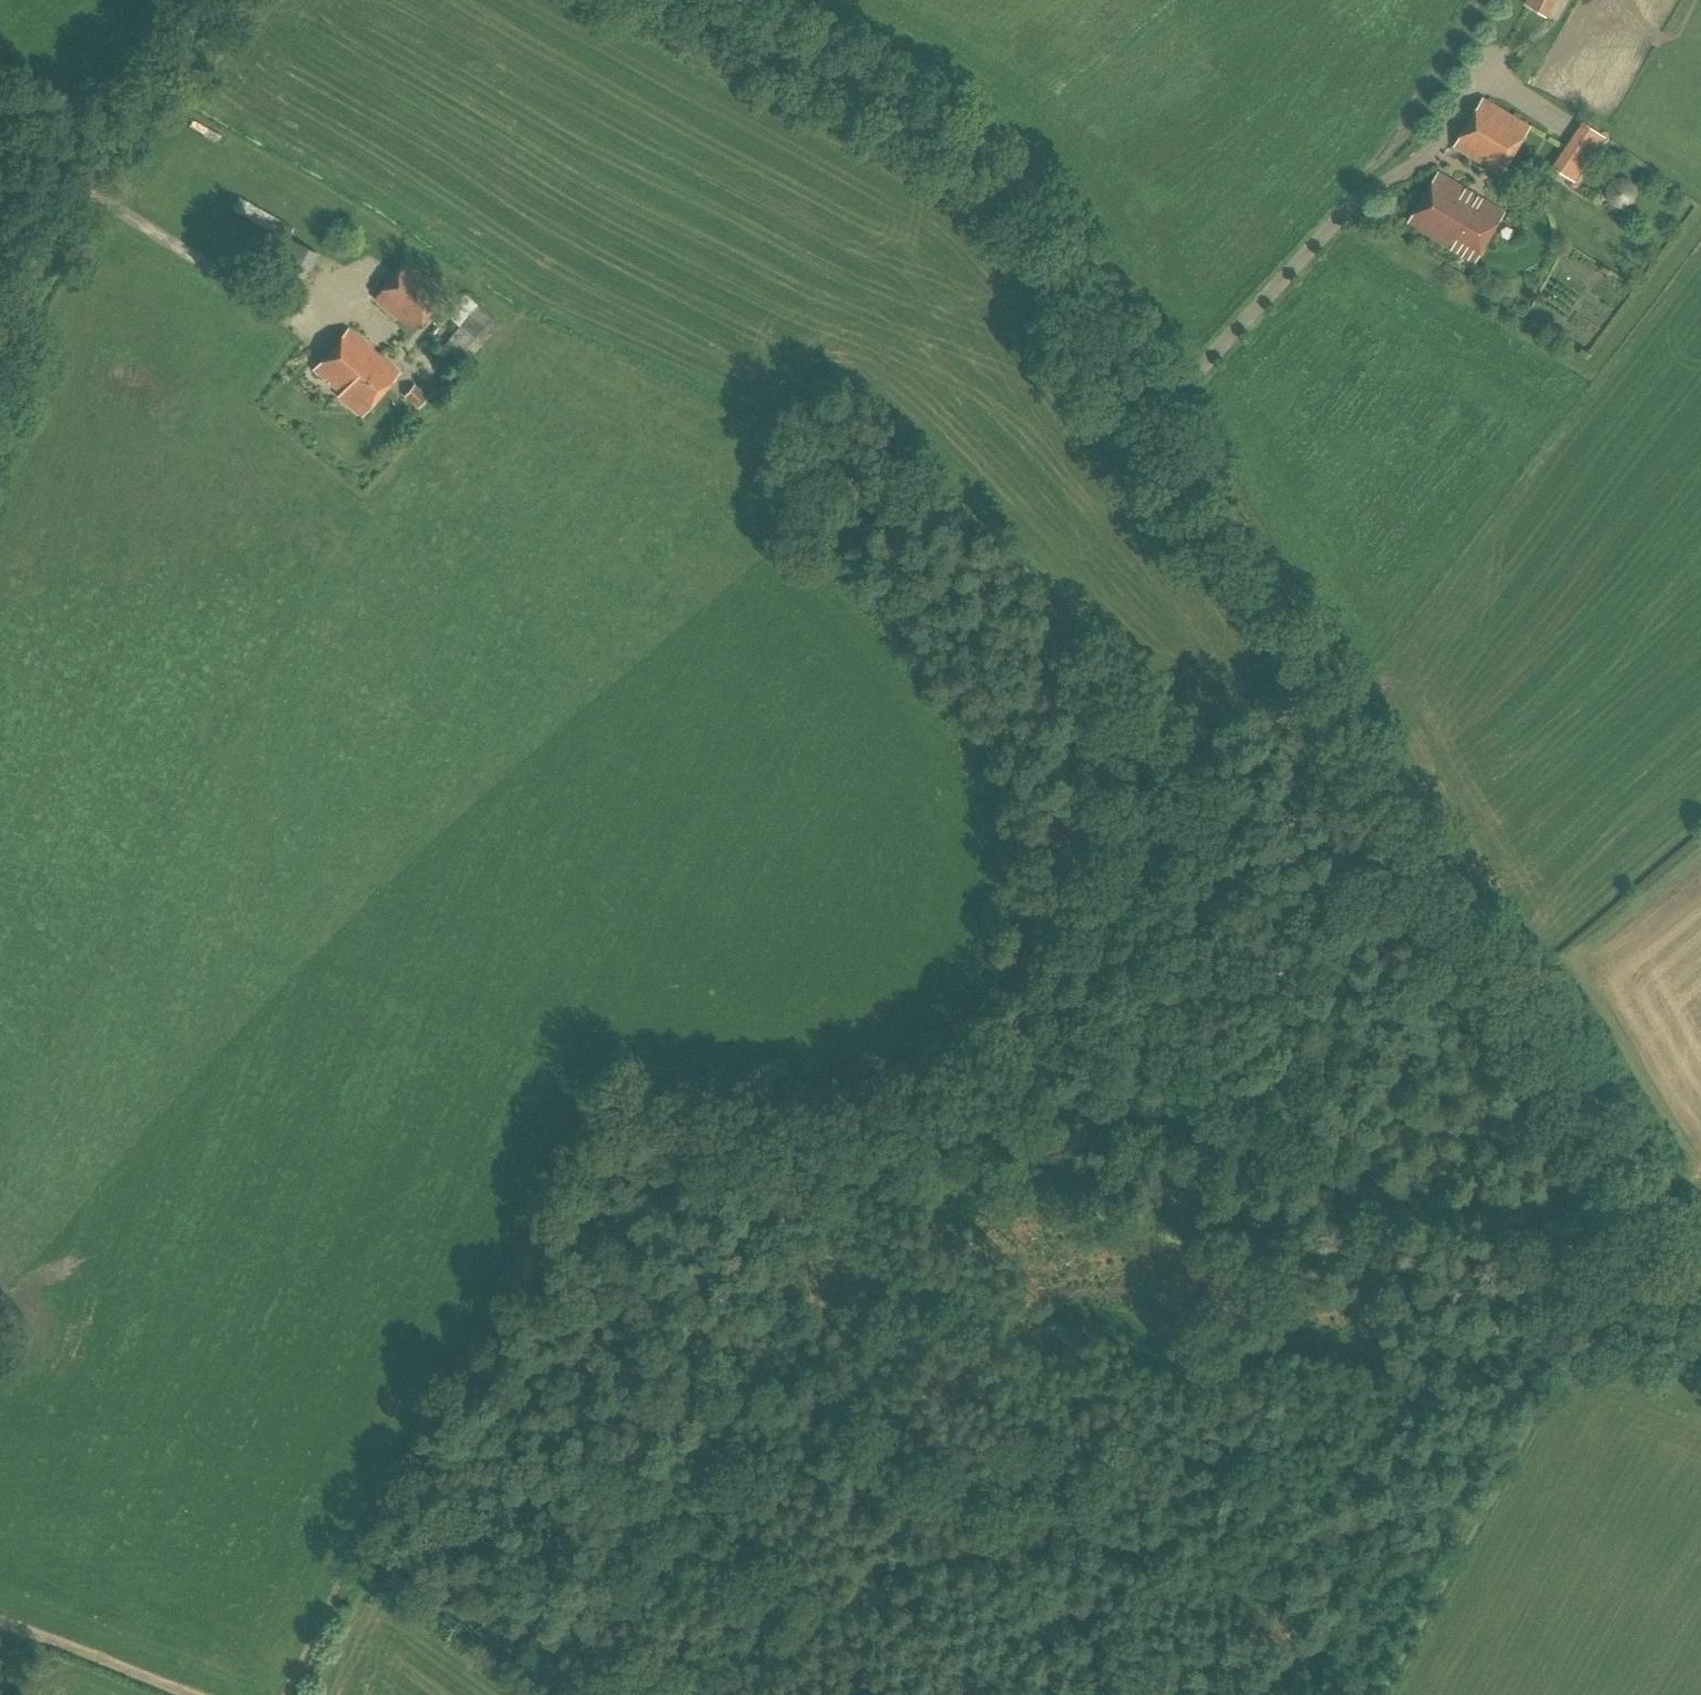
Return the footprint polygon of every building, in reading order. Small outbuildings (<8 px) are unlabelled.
[(1545,15),(1554,0),(1525,0),(1523,4),(1545,15)] [(1455,146),(1502,174),(1531,126),(1484,98),(1455,146)] [(1551,166),(1575,182),(1605,137),(1582,121),(1551,166)] [(1409,223),(1475,262),(1505,212),(1439,173),(1409,223)] [(1616,207),(1619,208),(1624,208),(1629,206),(1633,202),(1636,199),(1637,196),(1637,193),(1636,187),(1635,184),(1633,182),(1629,180),(1625,178),(1621,178),(1617,178),(1613,179),(1610,181),(1608,185),(1606,188),(1606,194),(1606,198),(1608,202),(1612,205),(1616,207)] [(298,288),(316,252),(287,238),(269,274),(298,288)] [(413,330),(445,294),(406,261),(374,297),(413,330)] [(464,364),(499,323),(465,294),(450,312),(462,323),(443,346),(464,364)] [(362,415),(399,372),(348,329),(313,369),(362,415)] [(417,408),(428,396),(414,384),(404,396),(417,408)]
